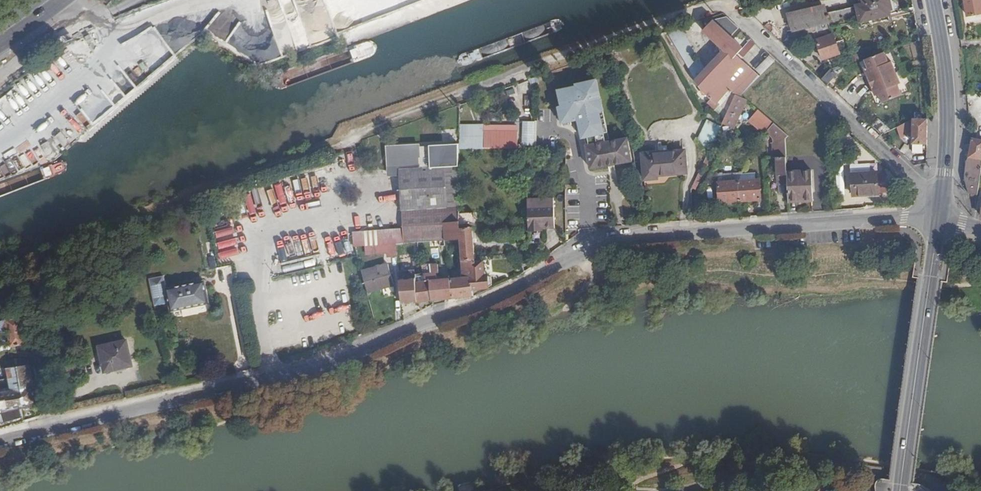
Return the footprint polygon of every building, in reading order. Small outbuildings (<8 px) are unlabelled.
[(887,15),(886,9),(890,8),(888,0),(859,0),(861,6),(827,14),(828,21),(830,28),(887,15)] [(969,24),(980,22),(980,0),(966,0),(969,24)] [(788,16),(792,37),(813,32),(817,31),(815,24),(828,21),(827,14),(826,8),(788,16)] [(705,31),(724,50),(733,39),(731,37),(738,29),(726,18),(714,21),(705,31)] [(222,28),(216,38),(227,44),(232,34),(222,28)] [(817,31),(813,32),(823,59),(839,53),(830,28),(817,31)] [(686,31),(668,34),(676,45),(688,37),(686,31)] [(157,34),(145,45),(140,39),(133,46),(157,73),(177,55),(157,34)] [(688,37),(676,45),(698,81),(707,71),(688,37)] [(706,92),(736,58),(744,50),(733,39),(724,50),(725,51),(707,71),(698,81),(706,92)] [(741,63),(758,44),(753,40),(744,50),(736,58),(741,63)] [(878,95),(882,103),(901,95),(897,85),(900,84),(890,62),(887,63),(883,53),(863,61),(869,74),(866,76),(864,77),(870,92),(872,91),(876,90),(878,95)] [(578,70),(604,61),(602,55),(576,64),(578,70)] [(729,113),(732,109),(738,97),(742,99),(759,81),(736,58),(706,92),(714,100),(722,107),(729,113)] [(762,78),(777,62),(772,58),(757,74),(762,78)] [(830,69),(821,79),(827,85),(836,75),(830,69)] [(732,109),(726,122),(723,128),(723,130),(730,133),(732,128),(735,129),(748,102),(742,99),(738,97),(732,109)] [(717,112),(722,107),(714,100),(709,104),(717,112)] [(765,129),(768,132),(768,133),(776,125),(761,113),(752,123),(762,132),(765,129)] [(74,139),(85,130),(72,115),(61,124),(74,139)] [(880,117),(873,125),(884,135),(891,127),(880,117)] [(928,144),(927,120),(914,119),(912,120),(913,128),(913,143),(928,144)] [(912,120),(904,124),(898,127),(901,137),(913,128),(912,120)] [(711,155),(723,130),(723,128),(709,122),(701,140),(711,155)] [(460,143),(460,148),(482,148),(483,138),(483,123),(460,123),(460,143)] [(524,147),(536,147),(536,125),(524,124),(524,147)] [(776,125),(768,133),(774,137),(783,145),(787,141),(790,137),(776,125)] [(47,143),(51,151),(61,146),(56,137),(47,143)] [(774,143),(774,158),(779,158),(788,157),(787,141),(783,145),(774,137),(775,143),(774,143)] [(483,138),(482,148),(504,149),(504,138),(483,138)] [(630,138),(590,146),(594,169),(635,161),(630,138)] [(978,194),(980,176),(980,140),(970,139),(969,159),(966,158),(965,181),(969,193),(978,194)] [(430,168),(460,167),(460,148),(460,143),(429,145),(429,146),(430,168)] [(404,170),(420,169),(419,147),(419,146),(392,148),(393,174),(404,173),(404,170)] [(429,146),(419,147),(420,169),(430,168),(429,146)] [(688,175),(687,152),(645,154),(647,179),(660,179),(660,176),(688,175)] [(789,173),(788,157),(779,158),(779,161),(780,184),(789,183),(789,173)] [(430,168),(420,169),(404,170),(404,173),(406,209),(419,209),(460,207),(460,167),(430,168)] [(815,171),(789,173),(789,183),(790,202),(816,200),(815,171)] [(743,175),(743,173),(721,175),(721,182),(741,181),(743,175)] [(853,197),(878,195),(877,174),(852,175),(853,197)] [(741,181),(743,201),(763,200),(762,180),(759,180),(741,181)] [(723,202),(743,201),(741,181),(721,182),(723,202)] [(531,200),(532,231),(542,230),(542,227),(546,227),(559,226),(558,199),(531,200)] [(419,209),(418,220),(418,224),(443,223),(446,223),(460,222),(460,214),(460,207),(419,209)] [(419,209),(406,209),(407,221),(418,220),(419,209)] [(477,228),(475,213),(460,214),(460,222),(461,222),(461,224),(473,224),(473,227),(473,228),(477,228)] [(407,221),(408,230),(408,242),(417,242),(444,240),(443,223),(418,224),(418,220),(407,221)] [(460,222),(446,223),(448,238),(462,237),(464,263),(477,262),(477,258),(473,228),(473,227),(461,228),(461,224),(461,222),(460,222)] [(396,230),(357,233),(358,246),(365,246),(378,245),(397,243),(396,230)] [(396,230),(397,243),(408,242),(408,230),(396,230)] [(245,232),(217,237),(221,262),(245,258),(244,247),(247,247),(245,232)] [(397,243),(378,245),(379,253),(390,253),(390,255),(398,254),(397,243)] [(379,253),(378,245),(365,246),(366,254),(379,253)] [(477,262),(464,263),(465,277),(473,277),(475,288),(490,287),(494,283),(494,276),(490,275),(489,271),(486,271),(485,261),(477,262)] [(425,264),(425,266),(426,271),(428,279),(433,279),(434,298),(451,297),(450,278),(449,278),(449,275),(439,276),(439,273),(441,272),(440,264),(435,264),(435,263),(425,264)] [(364,272),(370,293),(397,284),(390,264),(364,272)] [(400,268),(403,300),(419,300),(417,272),(417,267),(400,268)] [(417,272),(419,300),(434,299),(434,298),(433,279),(428,279),(426,271),(417,272)] [(155,303),(170,301),(171,309),(208,302),(203,280),(166,287),(164,274),(149,277),(150,280),(155,303)] [(473,277),(465,277),(450,278),(451,297),(476,295),(475,288),(473,277)] [(21,316),(7,318),(12,342),(12,346),(27,343),(21,316)] [(12,342),(7,318),(0,320),(0,327),(1,330),(0,330),(0,344),(12,342)] [(107,370),(117,367),(116,360),(132,357),(128,339),(101,345),(107,370)] [(116,360),(117,367),(133,364),(132,357),(116,360)] [(25,418),(23,405),(38,402),(30,363),(19,358),(13,362),(14,366),(8,368),(11,385),(2,386),(2,388),(0,388),(0,426),(25,418)] [(834,485),(826,478),(815,490),(816,490),(829,490),(834,485)]
